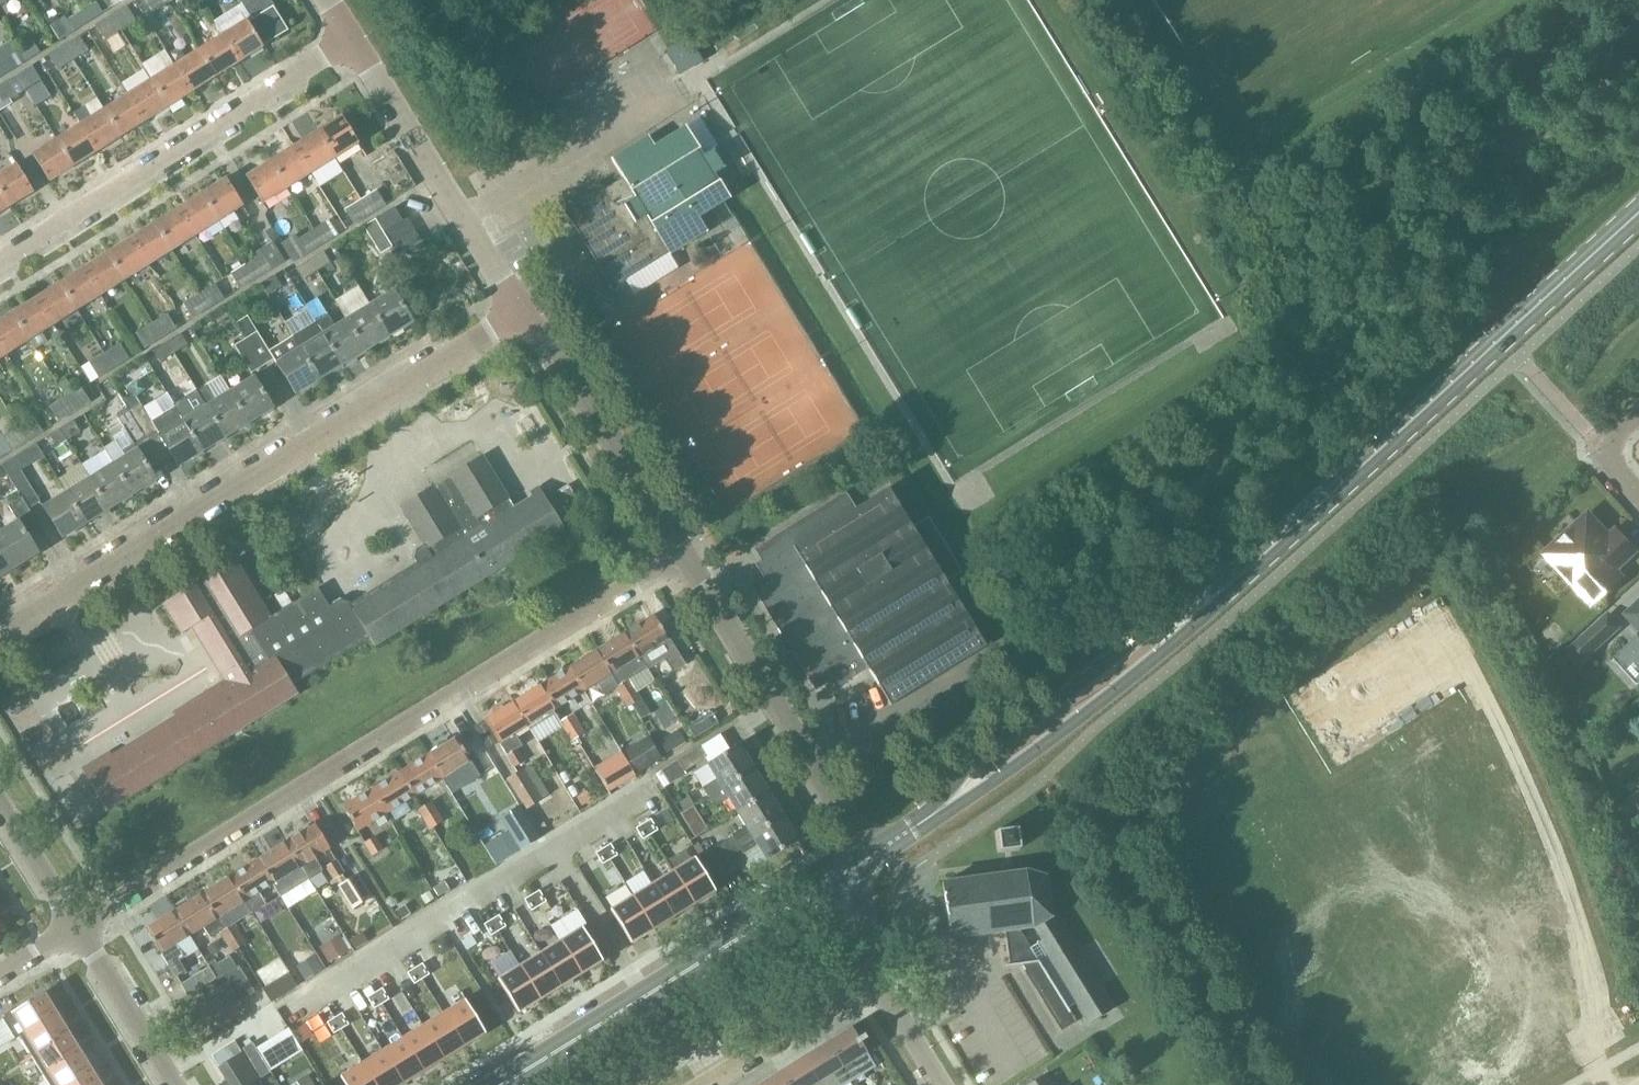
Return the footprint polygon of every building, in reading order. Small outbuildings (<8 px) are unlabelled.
[(167,0),(144,0),(151,10),(167,0)] [(274,6),(270,0),(256,0),(244,8),(250,17),(252,20),(272,8),(274,6)] [(650,43),(645,26),(625,0),(589,0),(581,2),(556,21),(581,14),(586,32),(580,37),(585,44),(572,54),(564,44),(555,47),(546,54),(539,44),(551,35),(554,38),(546,45),(570,38),(566,22),(525,34),(532,61),(537,66),(544,92),(547,96),(555,93),(575,78),(567,67),(650,43)] [(87,21),(101,13),(95,2),(81,11),(87,21)] [(111,14),(120,29),(134,20),(125,5),(111,14)] [(246,20),(222,35),(239,61),(263,46),(261,44),(279,33),(280,34),(287,29),(282,22),(281,23),(272,8),(252,20),(250,17),(246,20)] [(72,31),(87,21),(81,11),(66,20),(72,31)] [(104,39),(120,29),(111,14),(94,25),(104,39)] [(64,44),(73,59),(87,50),(78,35),(64,44)] [(215,76),(239,61),(222,35),(198,50),(215,76)] [(702,60),(687,37),(664,51),(678,75),(702,60)] [(25,61),(40,52),(33,42),(19,51),(25,61)] [(56,70),(73,59),(64,44),(47,55),(56,70)] [(192,91),(215,76),(198,50),(175,65),(192,91)] [(11,70),(25,61),(19,51),(4,60),(11,70)] [(16,74),(26,89),(40,80),(31,65),(16,74)] [(168,106),(192,91),(175,65),(151,79),(168,106)] [(26,89),(16,74),(0,84),(0,110),(11,103),(9,100),(26,89)] [(144,121),(168,106),(151,79),(128,94),(144,121)] [(121,136),(144,121),(128,94),(104,110),(121,136)] [(97,151),(121,136),(104,110),(80,125),(97,151)] [(317,131),(334,158),(358,143),(341,116),(317,131)] [(74,166),(97,151),(80,125),(57,139),(74,166)] [(573,197),(560,205),(571,224),(572,223),(601,269),(600,270),(612,291),(625,283),(625,281),(669,254),(670,255),(707,233),(698,218),(730,199),(715,175),(724,169),(713,151),(703,157),(686,128),(654,148),(648,138),(612,161),(618,170),(617,171),(623,179),(603,192),(598,183),(574,198),(573,197)] [(310,173),(334,158),(317,131),(294,146),(310,173)] [(49,182),(74,166),(57,139),(32,155),(49,182)] [(287,188),(310,173),(294,146),(270,161),(287,188)] [(262,203),(287,188),(270,161),(245,176),(262,203)] [(9,207),(34,192),(17,165),(0,175),(0,192),(9,207)] [(202,194),(218,221),(243,206),(226,179),(202,194)] [(385,204),(383,202),(375,189),(360,199),(369,214),(385,204)] [(0,192),(0,212),(9,207),(0,192)] [(195,236),(218,221),(202,194),(178,209),(195,236)] [(353,224),(369,214),(360,199),(344,210),(353,224)] [(401,221),(392,208),(376,218),(384,231),(401,221)] [(171,251),(195,236),(178,209),(154,224),(171,251)] [(390,244),(414,230),(406,218),(383,232),(390,244)] [(321,244),(337,234),(327,219),(312,229),(321,244)] [(380,254),(382,252),(391,246),(374,219),(363,226),(380,254)] [(147,265),(171,251),(154,224),(130,238),(147,265)] [(292,262),(321,244),(312,229),(297,238),(294,234),(280,243),(292,262)] [(397,255),(420,241),(414,230),(390,244),(397,255)] [(123,280),(147,265),(130,238),(106,253),(123,280)] [(245,264),(255,279),(284,261),(271,241),(258,250),(260,254),(245,264)] [(309,259),(316,271),(329,262),(323,251),(309,259)] [(99,295),(123,280),(106,253),(83,268),(99,295)] [(302,279),(316,271),(309,259),(295,268),(302,279)] [(238,289),(255,279),(245,264),(229,274),(238,289)] [(75,310),(99,295),(83,268),(59,283),(75,310)] [(274,275),(260,284),(267,295),(281,286),(274,275)] [(52,324),(75,310),(59,283),(35,297),(52,324)] [(207,308),(223,298),(214,283),(198,293),(207,308)] [(369,305),(388,336),(412,321),(393,290),(369,305)] [(191,318),(207,308),(198,293),(182,303),(191,318)] [(28,339),(52,324),(35,297),(12,312),(28,339)] [(365,350),(388,336),(369,305),(346,319),(365,350)] [(28,339),(12,312),(0,319),(0,347),(4,354),(28,339)] [(160,338),(175,329),(166,312),(150,323),(160,338)] [(346,319),(334,326),(326,313),(314,320),(315,322),(322,333),(341,365),(365,350),(346,319)] [(341,365),(322,333),(315,322),(292,336),(318,379),(341,365)] [(144,348),(160,338),(150,323),(134,333),(144,348)] [(292,336),(267,350),(256,332),(245,339),(262,365),(272,359),(275,362),(294,394),(318,379),(292,336)] [(166,342),(173,353),(186,345),(180,334),(166,342)] [(250,372),(262,365),(245,339),(234,345),(250,372)] [(159,361),(173,353),(166,342),(153,350),(159,361)] [(111,368),(128,357),(119,343),(102,353),(111,368)] [(96,377),(111,368),(102,353),(87,363),(96,377)] [(272,408),(268,401),(252,376),(228,391),(248,422),(272,408)] [(468,399),(476,407),(491,390),(482,383),(468,399)] [(89,401),(80,386),(64,396),(73,411),(89,401)] [(228,391),(213,401),(204,386),(196,391),(205,405),(222,432),(225,437),(248,422),(228,391)] [(140,404),(147,417),(173,402),(165,389),(140,404)] [(58,421),(73,411),(64,396),(48,406),(58,421)] [(184,397),(173,404),(174,405),(173,406),(182,420),(198,446),(201,451),(225,437),(222,432),(205,405),(193,413),(184,397)] [(128,410),(145,437),(156,431),(149,420),(139,404),(128,410)] [(182,420),(173,406),(149,420),(156,431),(177,466),(201,451),(198,446),(182,420)] [(133,444),(145,437),(128,410),(116,417),(133,444)] [(33,416),(17,426),(27,440),(42,431),(33,416)] [(58,428),(65,439),(79,431),(72,420),(58,428)] [(27,440),(17,426),(2,436),(0,433),(0,457),(27,440)] [(52,448),(65,439),(58,428),(45,437),(52,448)] [(135,448),(124,455),(115,440),(103,448),(112,463),(131,494),(155,480),(135,448)] [(31,443),(15,453),(28,475),(44,465),(31,443)] [(562,529),(537,487),(528,493),(530,497),(512,508),(480,456),(448,475),(448,476),(431,487),(431,486),(398,506),(430,558),(367,597),(365,593),(344,607),(339,599),(327,606),(315,585),(279,607),(316,667),(367,637),(373,646),(562,529)] [(17,492),(29,485),(12,457),(0,464),(17,492)] [(108,509),(131,494),(112,463),(88,477),(108,509)] [(84,523),(108,509),(88,477),(65,492),(84,523)] [(962,572),(929,517),(911,528),(887,488),(855,508),(845,493),(753,548),(760,560),(754,563),(763,578),(750,586),(782,638),(776,642),(783,655),(790,651),(814,691),(833,679),(838,686),(866,669),(889,707),(985,648),(945,583),(962,572)] [(61,537),(84,523),(65,492),(41,506),(61,537)] [(28,509),(20,497),(7,505),(17,520),(0,531),(0,549),(11,568),(37,553),(27,536),(40,528),(28,509)] [(1578,578),(1596,597),(1619,576),(1613,569),(1633,551),(1615,532),(1603,543),(1582,520),(1546,554),(1573,583),(1578,578)] [(0,549),(0,575),(11,568),(0,549)] [(279,607),(266,615),(232,560),(162,603),(180,632),(195,623),(217,659),(213,662),(224,680),(172,712),(175,716),(101,762),(98,758),(81,769),(106,810),(295,694),(289,684),(316,667),(279,607)] [(1625,613),(1638,629),(1638,600),(1625,613)] [(1580,663),(1605,640),(1621,625),(1609,612),(1568,650),(1580,663)] [(674,651),(667,640),(653,616),(624,633),(639,657),(654,648),(660,658),(664,656),(673,670),(682,664),(674,651)] [(645,666),(639,657),(624,633),(596,650),(611,674),(618,685),(615,687),(615,688),(620,697),(633,689),(626,678),(645,666)] [(618,685),(611,674),(596,650),(568,668),(583,692),(596,683),(604,695),(615,688),(615,687),(618,685)] [(555,709),(583,692),(568,668),(540,685),(555,709)] [(527,726),(555,709),(540,685),(512,702),(527,726)] [(639,699),(635,692),(633,689),(620,697),(627,707),(631,704),(639,699)] [(514,734),(527,726),(512,702),(484,719),(498,743),(513,768),(524,761),(516,749),(521,745),(514,734)] [(693,737),(717,723),(710,711),(686,726),(693,737)] [(565,732),(578,724),(572,714),(559,722),(565,732)] [(578,724),(565,732),(571,742),(584,734),(578,724)] [(661,736),(670,754),(683,747),(674,729),(661,736)] [(426,755),(441,779),(470,761),(455,737),(426,755)] [(706,797),(753,769),(738,745),(706,765),(715,779),(701,788),(706,797)] [(683,771),(707,757),(701,746),(676,760),(683,771)] [(413,796),(441,779),(426,755),(398,772),(413,796)] [(635,779),(620,755),(593,771),(609,795),(635,779)] [(735,812),(767,792),(753,769),(706,797),(712,806),(727,798),(735,812)] [(471,793),(485,788),(479,770),(465,774),(471,793)] [(522,770),(507,780),(525,808),(540,799),(522,770)] [(386,813),(413,796),(398,772),(371,789),(386,813)] [(357,831),(386,813),(371,789),(342,807),(357,831)] [(572,797),(577,808),(593,801),(587,790),(572,797)] [(736,844),(782,816),(767,792),(735,812),(744,826),(730,835),(736,844)] [(423,819),(436,811),(430,801),(417,809),(423,819)] [(520,849),(538,838),(518,806),(500,817),(520,849)] [(436,811),(423,819),(429,829),(442,821),(436,811)] [(782,816),(736,844),(741,853),(756,845),(765,859),(797,840),(782,816)] [(650,818),(642,823),(649,834),(657,830),(650,818)] [(649,834),(642,823),(635,827),(642,839),(649,834)] [(285,842),(299,866),(328,848),(313,825),(285,842)] [(997,852),(1018,849),(1015,828),(994,831),(997,852)] [(372,855),(381,849),(373,836),(364,842),(372,855)] [(1638,875),(1638,840),(1629,846),(1638,875)] [(307,877),(299,866),(285,842),(257,860),(271,883),(278,895),(307,877)] [(610,843),(602,848),(609,859),(616,855),(610,843)] [(713,847),(702,854),(706,859),(717,877),(728,870),(713,847)] [(609,859),(602,848),(594,852),(601,864),(609,859)] [(714,890),(694,857),(672,870),(693,903),(714,890)] [(258,892),(271,883),(257,860),(229,877),(251,912),(265,903),(258,892)] [(333,879),(343,872),(335,860),(325,866),(333,879)] [(693,903),(672,870),(651,883),(672,916),(693,903)] [(452,890),(444,877),(441,871),(426,880),(437,898),(452,890)] [(1075,1004),(1087,1024),(1111,1009),(1060,927),(1057,929),(1049,917),(1050,916),(1045,877),(1025,872),(940,884),(948,940),(1003,931),(1008,966),(1004,966),(1004,968),(1021,966),(1025,971),(1023,972),(1061,1032),(1075,1022),(1067,1009),(1075,1004)] [(369,897),(356,874),(337,885),(350,908),(369,897)] [(233,923),(251,912),(229,877),(201,894),(222,929),(220,931),(226,941),(239,933),(233,923)] [(672,916),(651,883),(631,896),(651,929),(672,916)] [(538,890),(531,894),(538,906),(545,901),(538,890)] [(220,931),(222,929),(201,894),(174,912),(188,935),(203,926),(210,937),(220,931)] [(538,906),(531,894),(523,899),(530,910),(538,906)] [(651,929),(631,896),(609,909),(630,942),(651,929)] [(175,943),(188,935),(174,912),(145,930),(175,978),(185,971),(177,959),(183,956),(175,943)] [(498,915),(490,919),(497,931),(505,926),(498,915)] [(497,931),(490,919),(483,924),(490,935),(497,931)] [(602,960),(581,926),(560,940),(580,973),(602,960)] [(239,933),(226,941),(232,951),(245,943),(239,933)] [(338,934),(318,946),(328,962),(348,950),(338,934)] [(580,973),(560,940),(539,953),(560,986),(580,973)] [(560,986),(539,953),(518,965),(539,999),(560,986)] [(278,954),(254,969),(263,983),(286,969),(278,954)] [(421,963),(414,967),(421,979),(428,974),(421,963)] [(224,974),(240,1000),(254,991),(238,965),(224,974)] [(539,999),(518,965),(497,979),(517,1012),(539,999)] [(187,996),(215,979),(208,967),(179,984),(187,996)] [(414,967),(406,972),(413,983),(421,979),(414,967)] [(270,1002),(296,986),(288,972),(262,988),(270,1002)] [(209,1031),(238,1013),(221,986),(192,1004),(209,1031)] [(381,987),(374,992),(381,1004),(388,999),(381,987)] [(18,1035),(56,1012),(43,991),(1,1018),(14,1038),(18,1036),(18,1035)] [(374,992),(366,997),(373,1008),(381,1004),(374,992)] [(464,999),(442,1013),(463,1046),(485,1032),(464,999)] [(56,1012),(18,1035),(18,1036),(30,1055),(68,1031),(56,1012)] [(341,1013),(333,1017),(340,1029),(348,1024),(341,1013)] [(442,1013),(422,1025),(428,1034),(443,1059),(463,1046),(442,1013)] [(333,1017),(326,1022),(333,1033),(340,1029),(333,1017)] [(422,1025),(402,1037),(422,1071),(443,1059),(428,1034),(422,1025)] [(851,1027),(826,1043),(849,1082),(875,1066),(859,1041),(865,1038),(863,1034),(857,1037),(851,1027)] [(269,1071),(301,1051),(288,1028),(255,1048),(269,1071)] [(68,1031),(30,1055),(42,1074),(80,1051),(68,1031)] [(402,1037),(382,1050),(402,1083),(418,1074),(422,1071),(402,1037)] [(801,1058),(818,1084),(844,1084),(849,1082),(826,1043),(801,1058)] [(361,1062),(375,1084),(399,1084),(402,1083),(382,1050),(361,1062)] [(42,1074),(49,1084),(68,1084),(92,1070),(80,1051),(42,1074)] [(257,1079),(241,1053),(218,1067),(229,1084),(270,1084),(267,1078),(259,1082),(257,1079)] [(777,1072),(785,1084),(818,1084),(801,1058),(777,1072)] [(339,1076),(345,1084),(375,1084),(361,1062),(339,1076)] [(68,1084),(101,1084),(92,1070),(68,1084)] [(757,1084),(785,1084),(777,1072),(757,1084)] [(1024,1084),(1049,1084),(1042,1073),(1024,1084)] [(306,1075),(296,1082),(295,1081),(288,1084),(312,1084),(306,1075)]
